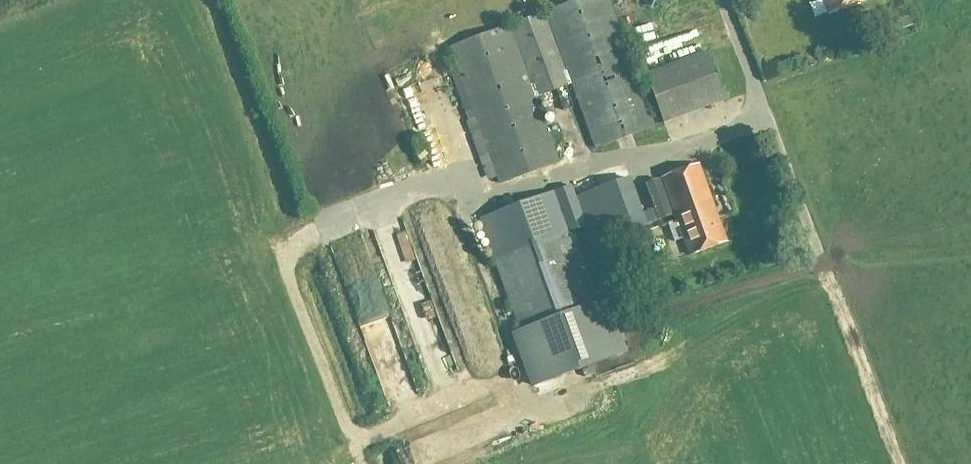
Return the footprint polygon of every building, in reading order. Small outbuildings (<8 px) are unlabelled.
[(474,110),(466,113),(469,121),(466,122),(487,181),(497,177),(500,185),(559,164),(536,98),(573,85),(595,149),(654,128),(609,0),(584,0),(452,47),(474,110)] [(866,0),(823,0),(829,16),(867,2),(866,0)] [(711,46),(648,62),(660,112),(724,96),(711,46)] [(699,166),(664,179),(678,220),(668,224),(675,242),(685,239),(691,255),(727,242),(699,166)] [(647,231),(628,179),(577,198),(596,250),(647,231)] [(482,219),(486,231),(523,333),(517,335),(535,386),(625,354),(606,303),(600,305),(564,205),(572,202),(567,188),(482,219)] [(445,295),(465,290),(444,211),(425,216),(445,295)]
